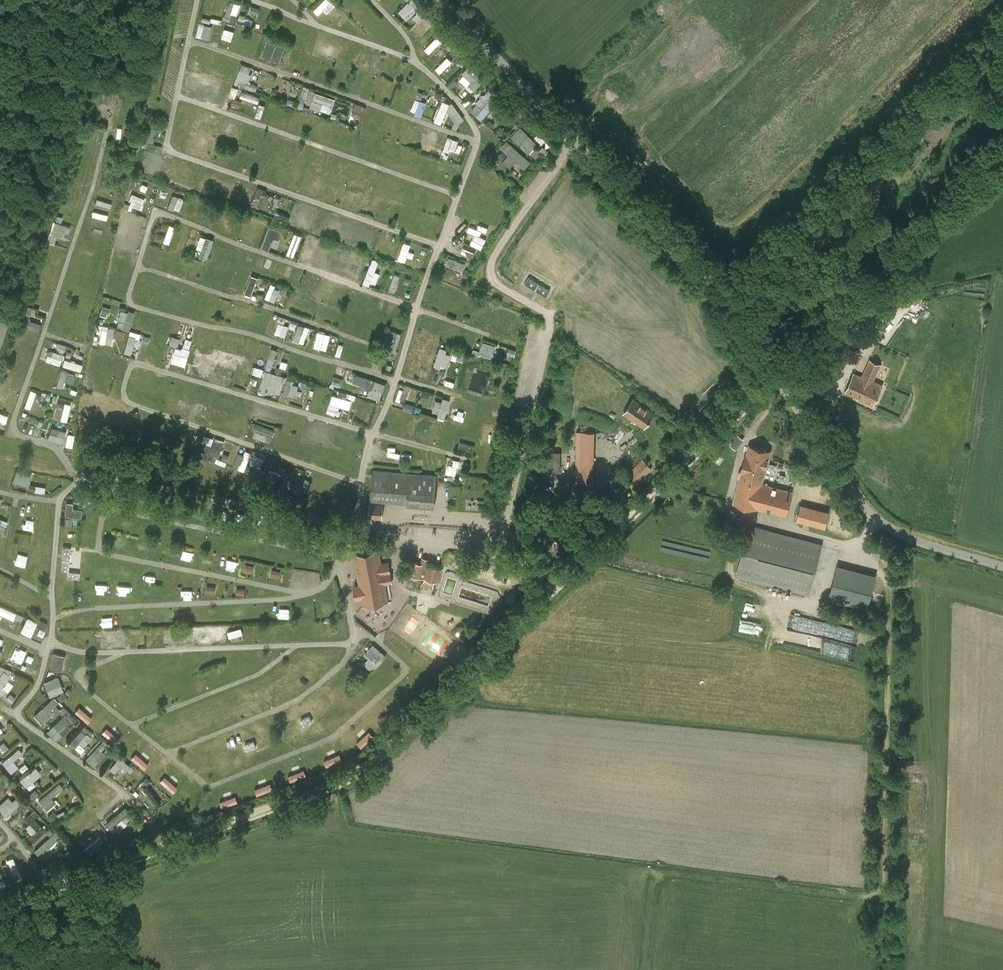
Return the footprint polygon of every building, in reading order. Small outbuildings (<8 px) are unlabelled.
[(231,0),(225,19),(238,23),(243,4),(231,0)] [(329,13),(337,5),(332,0),(325,0),(315,10),(320,14),(325,9),(329,13)] [(409,21),(420,10),(411,1),(400,11),(409,21)] [(241,14),(239,22),(255,26),(258,10),(253,9),(251,16),(241,14)] [(420,21),(424,15),(419,11),(414,17),(420,21)] [(420,36),(430,29),(423,19),(413,26),(420,36)] [(227,28),(237,31),(239,24),(229,21),(227,28)] [(201,22),(197,35),(211,39),(214,26),(201,22)] [(224,38),(234,40),(236,31),(226,28),(224,38)] [(438,35),(426,48),(431,53),(443,39),(438,35)] [(267,40),(262,55),(279,62),(285,46),(267,40)] [(319,54),(327,56),(330,43),(321,42),(319,54)] [(331,47),(330,50),(334,51),(332,57),(337,58),(339,48),(331,47)] [(444,60),(453,51),(449,48),(444,52),(442,50),(438,54),(444,60)] [(371,51),(367,62),(377,65),(381,55),(371,51)] [(455,51),(437,68),(441,73),(459,55),(455,51)] [(237,85),(258,90),(259,85),(250,83),(254,66),(242,63),(237,85)] [(472,65),(461,77),(476,91),(487,79),(472,65)] [(237,89),(233,105),(242,107),(242,104),(259,108),(257,115),(264,117),(267,105),(260,104),(262,96),(237,89)] [(332,114),(338,98),(311,89),(308,99),(303,97),(300,104),(332,114)] [(472,109),(484,120),(498,104),(486,93),(472,109)] [(412,113),(424,116),(428,101),(417,98),(412,113)] [(362,119),(367,106),(357,102),(352,115),(362,119)] [(204,111),(200,123),(209,127),(213,114),(204,111)] [(227,131),(238,135),(242,123),(231,119),(227,131)] [(525,167),(545,146),(523,125),(502,146),(510,154),(504,161),(512,168),(519,161),(525,167)] [(424,144),(435,148),(439,135),(428,131),(424,144)] [(457,152),(460,140),(449,137),(445,149),(457,152)] [(193,152),(206,156),(210,144),(197,141),(193,152)] [(315,152),(313,164),(320,165),(319,170),(323,170),(326,154),(315,152)] [(332,172),(343,174),(345,163),(334,161),(332,172)] [(317,172),(319,166),(313,164),(311,170),(317,172)] [(376,184),(378,173),(366,171),(363,182),(376,184)] [(343,173),(341,179),(348,182),(351,175),(343,173)] [(321,195),(323,185),(314,184),(312,193),(321,195)] [(268,194),(269,189),(258,187),(255,200),(261,201),(263,193),(268,194)] [(274,202),(271,209),(277,211),(283,198),(268,191),(265,198),(274,202)] [(374,201),(376,193),(368,191),(363,212),(369,213),(369,210),(377,212),(379,202),(374,201)] [(345,192),(344,202),(352,203),(353,194),(345,192)] [(134,193),(130,205),(143,209),(147,198),(134,193)] [(174,195),(169,207),(181,211),(185,199),(174,195)] [(296,207),(292,219),(302,222),(306,210),(296,207)] [(276,211),(274,219),(289,222),(291,214),(276,211)] [(101,212),(99,217),(114,222),(116,217),(101,212)] [(121,245),(127,246),(133,220),(127,218),(121,245)] [(70,233),(72,226),(55,221),(49,241),(57,243),(59,236),(64,238),(66,231),(70,233)] [(343,224),(332,222),(329,235),(341,237),(343,224)] [(171,243),(177,226),(171,224),(165,241),(171,243)] [(273,245),(278,247),(284,230),(271,225),(264,247),(271,250),(273,245)] [(360,244),(363,234),(357,232),(359,226),(354,225),(349,240),(360,244)] [(289,255),(297,257),(302,235),(294,233),(289,255)] [(466,243),(478,247),(481,238),(469,234),(466,243)] [(201,256),(209,259),(216,239),(203,235),(198,248),(203,250),(201,256)] [(300,260),(307,262),(312,243),(306,241),(300,260)] [(404,242),(400,259),(408,261),(413,244),(404,242)] [(336,269),(338,259),(332,257),(333,252),(326,251),(323,266),(336,269)] [(358,276),(361,266),(356,265),(359,258),(352,256),(345,276),(351,278),(353,274),(358,276)] [(465,271),(468,263),(451,257),(449,264),(465,271)] [(374,258),(364,283),(371,285),(373,281),(377,283),(381,273),(376,271),(380,261),(374,258)] [(397,292),(402,275),(395,273),(390,290),(397,292)] [(252,275),(247,294),(254,295),(259,276),(252,275)] [(550,290),(529,277),(525,284),(546,297),(550,290)] [(276,302),(282,289),(272,284),(266,298),(276,302)] [(324,294),(334,294),(334,284),(324,284),(324,294)] [(868,316),(877,324),(886,312),(877,305),(868,316)] [(132,330),(136,312),(123,309),(118,327),(132,330)] [(41,331),(43,323),(30,319),(28,328),(41,331)] [(287,336),(290,326),(279,322),(276,333),(287,336)] [(294,340),(306,343),(311,326),(299,323),(294,340)] [(117,329),(116,337),(125,339),(127,331),(117,329)] [(136,337),(141,338),(142,333),(131,330),(126,352),(133,354),(136,337)] [(315,346),(328,350),(333,334),(320,330),(315,346)] [(388,347),(398,351),(404,333),(394,330),(388,347)] [(173,335),(171,344),(179,346),(182,338),(173,335)] [(418,342),(430,345),(432,338),(420,335),(418,342)] [(185,346),(191,348),(194,340),(188,338),(185,346)] [(484,341),(480,354),(494,358),(498,345),(484,341)] [(66,352),(68,345),(61,342),(58,349),(66,352)] [(413,357),(426,361),(428,353),(422,351),(424,345),(417,343),(413,357)] [(173,361),(187,366),(192,349),(178,345),(173,361)] [(444,365),(449,366),(453,355),(447,353),(449,349),(442,347),(436,365),(443,368),(444,365)] [(267,367),(273,369),(279,350),(273,348),(267,367)] [(62,364),(64,352),(49,350),(47,361),(62,364)] [(453,358),(465,361),(467,354),(455,351),(453,358)] [(93,352),(90,364),(100,367),(103,354),(93,352)] [(196,367),(209,369),(210,364),(216,365),(217,358),(198,355),(196,367)] [(66,358),(64,365),(82,371),(84,364),(66,358)] [(845,393),(873,405),(882,386),(873,382),(881,364),(869,359),(862,376),(854,373),(845,393)] [(224,361),(220,374),(235,379),(239,366),(224,361)] [(247,363),(245,372),(251,374),(253,365),(247,363)] [(417,373),(419,367),(412,364),(410,371),(417,373)] [(256,366),(254,373),(263,375),(265,368),(256,366)] [(67,380),(75,383),(77,374),(63,369),(58,385),(65,387),(67,380)] [(266,370),(261,390),(281,396),(287,375),(266,370)] [(357,374),(354,383),(371,387),(369,396),(382,400),(387,382),(357,374)] [(336,376),(334,384),(343,387),(345,379),(336,376)] [(298,396),(300,386),(294,384),(295,380),(288,378),(285,393),(298,396)] [(409,400),(411,385),(406,384),(406,389),(400,388),(398,399),(409,400)] [(13,392),(0,388),(0,396),(1,396),(0,400),(0,402),(10,404),(13,392)] [(32,389),(26,406),(39,411),(45,394),(32,389)] [(329,412),(337,415),(340,405),(351,409),(354,400),(334,394),(329,412)] [(444,401),(437,400),(434,411),(440,413),(439,416),(447,418),(452,399),(445,397),(444,401)] [(56,418),(69,421),(73,400),(60,398),(56,418)] [(624,414),(644,427),(654,413),(633,399),(624,414)] [(406,402),(404,409),(415,412),(417,405),(406,402)] [(218,420),(219,410),(198,406),(197,416),(218,420)] [(264,407),(260,418),(271,422),(275,411),(264,407)] [(457,409),(455,417),(465,420),(467,412),(457,409)] [(3,421),(8,422),(10,414),(0,411),(0,427),(1,428),(3,421)] [(420,418),(416,429),(430,434),(434,423),(420,418)] [(254,435),(273,442),(277,430),(259,423),(254,435)] [(53,426),(49,439),(64,444),(68,431),(53,426)] [(576,432),(575,483),(594,483),(595,432),(576,432)] [(75,447),(76,434),(70,433),(68,446),(75,447)] [(733,439),(739,444),(743,439),(737,434),(733,439)] [(206,436),(205,442),(214,444),(215,437),(206,436)] [(230,455),(223,453),(226,440),(215,437),(211,455),(229,459),(230,455)] [(475,452),(476,446),(461,441),(460,447),(475,452)] [(742,472),(740,478),(761,484),(770,451),(750,446),(747,456),(745,456),(741,472),(742,472)] [(237,468),(247,471),(252,452),(242,449),(237,468)] [(255,455),(252,463),(262,468),(266,460),(255,455)] [(451,458),(450,463),(459,466),(461,461),(451,458)] [(642,461),(629,474),(638,483),(652,469),(642,461)] [(447,473),(457,476),(460,466),(449,464),(447,473)] [(15,482),(31,486),(34,474),(18,470),(15,482)] [(436,476),(373,471),(371,500),(434,505),(436,476)] [(484,477),(483,489),(494,490),(495,478),(484,477)] [(761,484),(740,478),(733,503),(755,509),(755,508),(785,516),(792,492),(761,484)] [(66,515),(83,518),(84,509),(74,507),(75,502),(68,501),(66,515)] [(386,502),(372,502),(372,518),(386,518),(386,502)] [(796,521),(825,528),(829,511),(801,504),(796,521)] [(10,520),(0,517),(0,531),(6,532),(10,520)] [(748,527),(736,574),(808,593),(821,547),(748,527)] [(69,572),(71,547),(63,547),(61,571),(69,572)] [(138,547),(137,556),(145,557),(146,548),(138,547)] [(387,563),(381,564),(378,550),(354,554),(363,606),(387,602),(385,588),(391,587),(387,563)] [(408,575),(423,578),(422,583),(434,585),(435,581),(440,583),(443,569),(412,561),(408,575)] [(274,569),(272,575),(281,577),(283,571),(274,569)] [(833,580),(828,599),(867,609),(872,591),(833,580)] [(208,592),(217,593),(218,586),(208,585),(208,592)] [(749,604),(746,611),(759,616),(762,609),(749,604)] [(18,612),(1,605),(0,607),(0,612),(16,619),(18,612)] [(863,630),(794,614),(791,627),(795,628),(791,645),(856,659),(863,630)] [(29,617),(22,632),(33,637),(39,622),(29,617)] [(38,626),(46,629),(49,623),(41,620),(38,626)] [(225,640),(225,626),(209,627),(210,641),(225,640)] [(112,643),(124,644),(124,633),(112,633),(112,643)] [(148,635),(149,646),(160,645),(160,634),(148,635)] [(365,663),(373,671),(388,656),(376,643),(365,653),(371,658),(365,663)] [(16,650),(8,661),(17,667),(25,656),(16,650)] [(49,669),(62,671),(65,655),(53,653),(49,669)] [(14,682),(9,679),(12,674),(5,670),(0,677),(0,692),(5,696),(14,682)] [(51,696),(66,690),(60,676),(45,682),(51,696)] [(61,701),(69,696),(66,691),(58,696),(61,701)] [(14,703),(18,697),(11,693),(7,699),(14,703)] [(42,723),(59,711),(62,715),(66,711),(59,702),(60,701),(57,697),(35,713),(42,723)] [(80,706),(76,712),(90,722),(94,717),(80,706)] [(59,741),(73,727),(70,724),(77,717),(69,710),(49,731),(59,741)] [(302,720),(305,726),(314,721),(311,716),(302,720)] [(104,733),(114,741),(118,735),(108,727),(104,733)] [(71,743),(76,747),(80,742),(86,746),(93,737),(82,728),(71,743)] [(107,754),(103,750),(110,743),(105,739),(87,759),(96,767),(107,754)] [(0,745),(0,755),(10,747),(5,741),(0,745)] [(256,741),(246,744),(248,750),(258,747),(256,741)] [(80,743),(76,748),(83,753),(86,747),(80,743)] [(12,772),(20,766),(15,759),(24,752),(20,747),(3,761),(12,772)] [(146,769),(151,764),(138,752),(133,758),(146,769)] [(329,766),(343,758),(341,753),(326,761),(329,766)] [(122,756),(111,768),(117,773),(122,765),(128,770),(133,764),(122,756)] [(28,786),(43,773),(37,766),(21,779),(28,786)] [(305,769),(290,776),(293,781),(308,775),(305,769)] [(166,776),(161,781),(175,792),(179,786),(166,776)] [(59,801),(54,796),(65,787),(61,782),(40,799),(48,809),(59,801)] [(256,788),(259,795),(275,788),(273,782),(256,788)] [(8,816),(22,802),(18,797),(14,801),(9,796),(0,805),(0,809),(8,816)] [(238,796),(222,801),(224,807),(240,802),(238,796)] [(36,830),(42,825),(35,817),(39,814),(35,809),(25,818),(36,830)] [(49,815),(52,820),(60,815),(56,810),(49,815)] [(117,812),(117,822),(125,823),(125,812),(117,812)] [(45,862),(68,841),(57,830),(34,851),(45,862)] [(15,857),(2,863),(11,880),(23,874),(15,857)]
